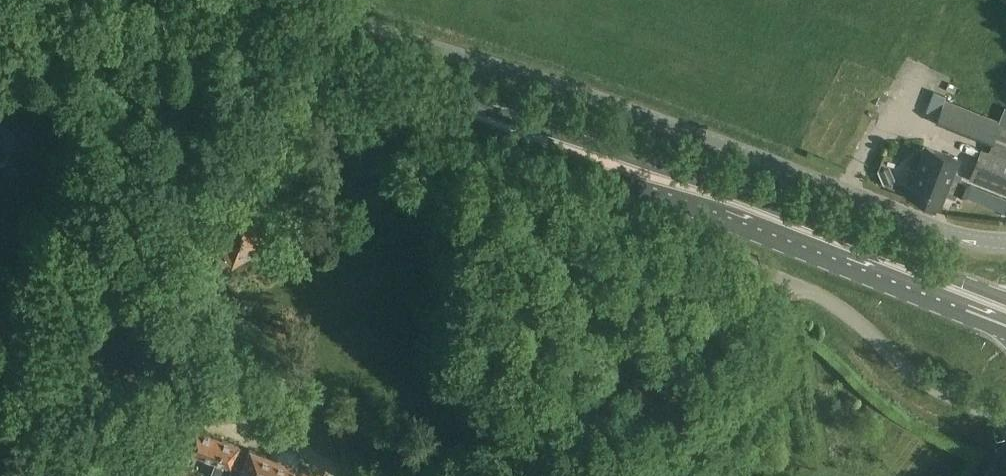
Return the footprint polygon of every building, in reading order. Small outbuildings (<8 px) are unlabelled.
[(20,123),(4,107),(0,111),(0,144),(12,157),(34,136),(21,122),(20,123)] [(1005,107),(990,150),(1005,156),(1005,107)] [(925,146),(906,194),(939,207),(946,189),(955,192),(960,180),(962,174),(953,171),(958,159),(925,146)] [(969,178),(1005,194),(1005,158),(982,147),(969,178)] [(1004,211),(1005,206),(1005,198),(960,180),(955,192),(1004,211)] [(232,263),(263,244),(236,199),(204,218),(232,263)] [(609,243),(590,235),(586,246),(605,254),(609,243)] [(194,429),(187,448),(216,459),(211,472),(222,475),(227,475),(240,446),(194,429)] [(271,459),(250,451),(241,475),(309,475),(310,473),(295,468),(299,458),(296,453),(279,447),(275,449),(271,459)]
